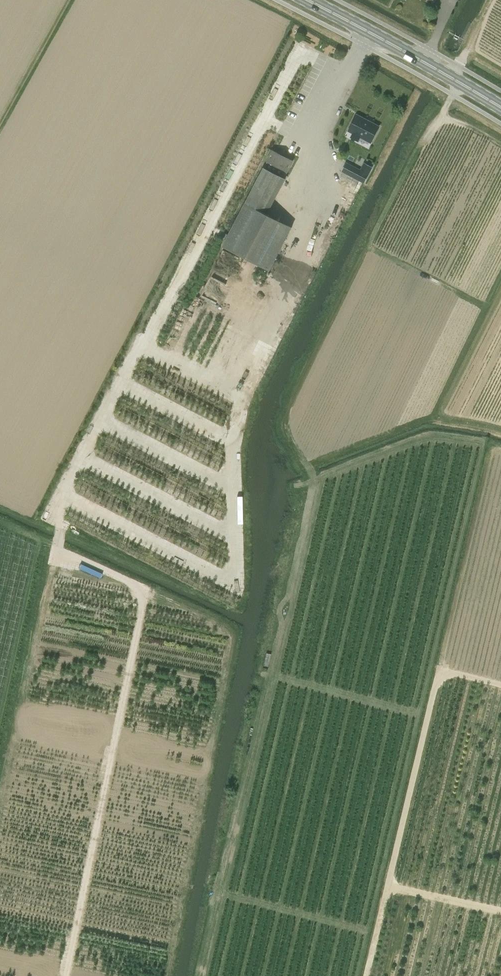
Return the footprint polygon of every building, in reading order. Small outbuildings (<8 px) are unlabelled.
[(379,127),(356,116),(349,130),(354,133),(351,138),(357,141),(360,136),(371,142),(379,127)] [(285,179),(283,178),(292,161),(272,151),(222,247),(270,271),(292,228),(267,215),(285,179)] [(364,182),(368,175),(355,168),(351,175),(364,182)] [(232,361),(242,336),(237,334),(227,359),(232,361)]
